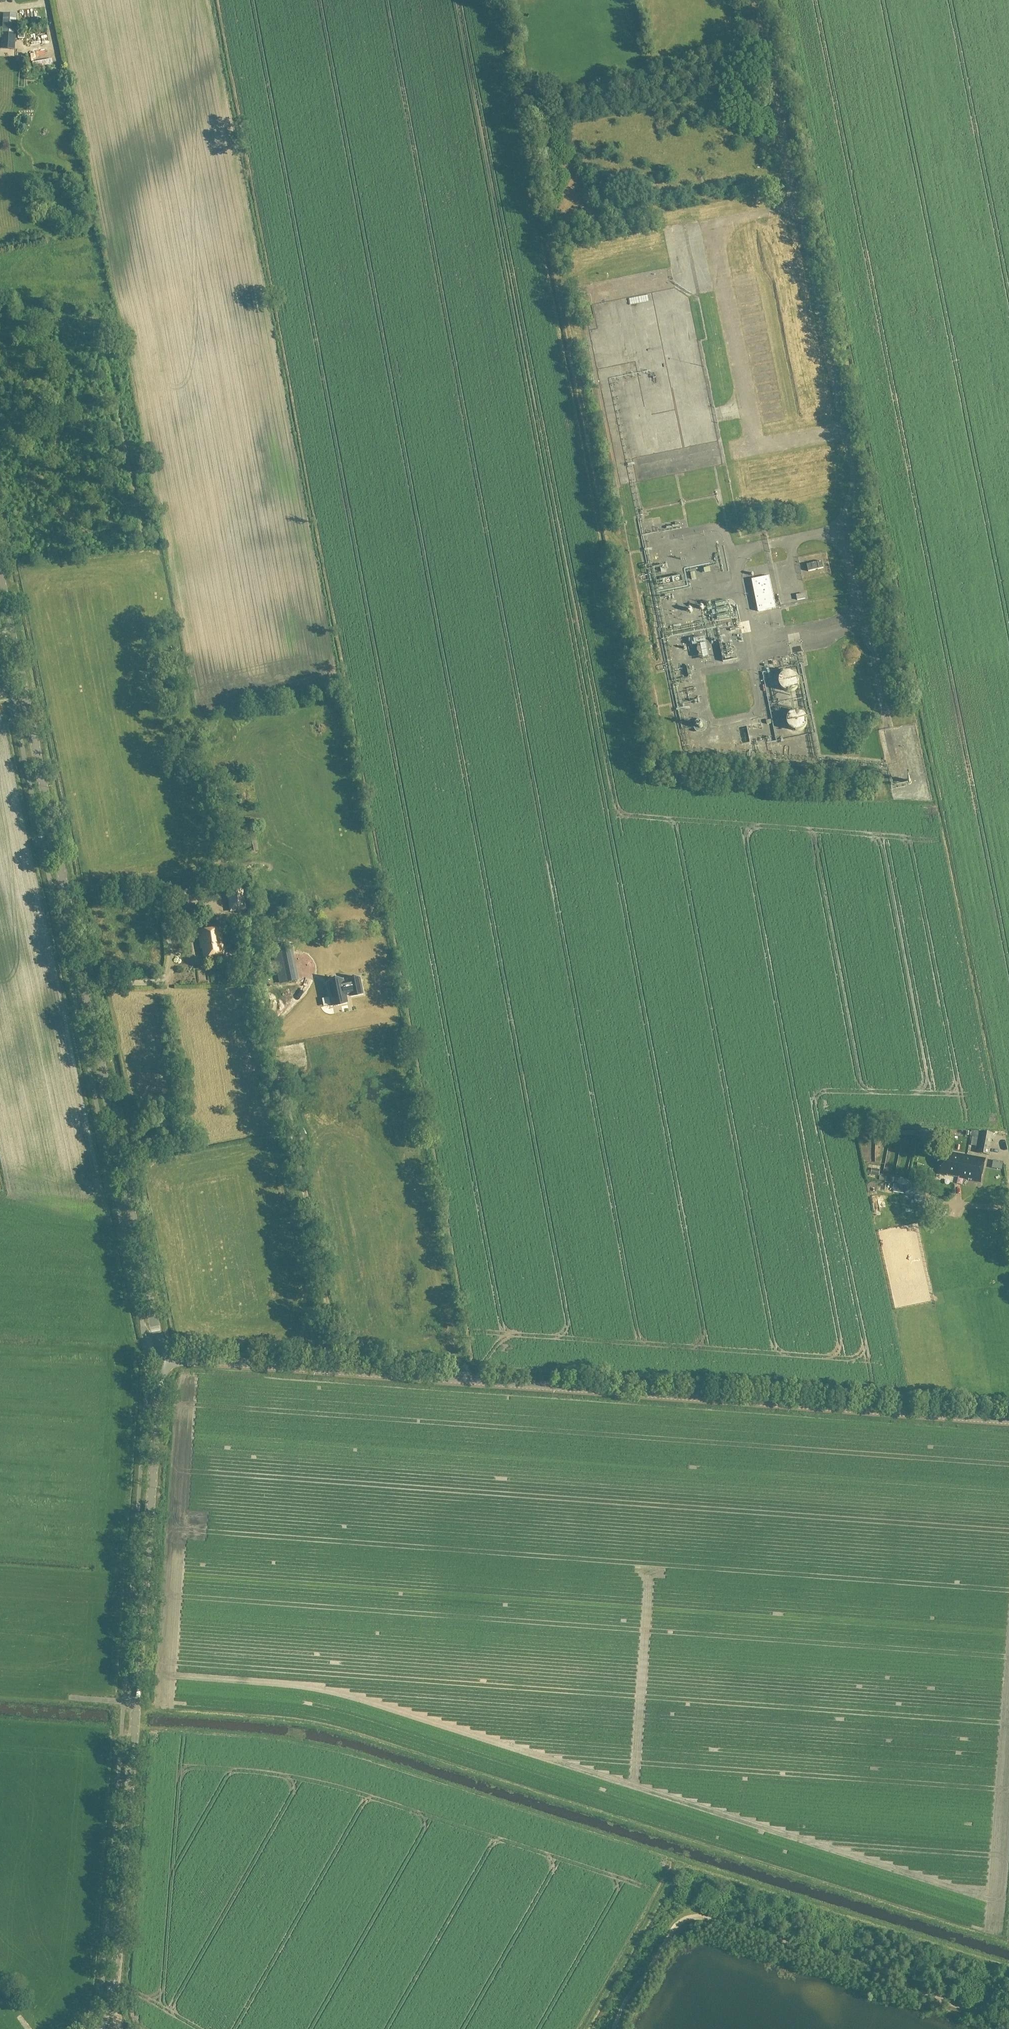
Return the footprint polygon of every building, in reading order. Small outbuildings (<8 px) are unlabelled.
[(14,39),(16,17),(3,16),(1,38),(14,39)] [(734,194),(750,191),(749,185),(733,188),(734,194)] [(824,570),(822,562),(807,566),(808,573),(824,570)] [(769,577),(752,581),(758,613),(776,609),(769,577)] [(787,724),(804,723),(803,707),(786,708),(787,724)] [(749,732),(742,734),(745,745),(752,743),(749,732)] [(248,853),(258,850),(256,837),(246,839),(248,853)] [(230,912),(244,910),(240,886),(226,888),(230,912)] [(270,914),(280,913),(279,906),(269,906),(270,914)] [(202,942),(204,958),(222,955),(219,929),(199,932),(201,943),(202,942)] [(273,950),(280,984),(297,981),(290,947),(273,950)] [(342,982),(326,985),(331,1007),(347,1004),(345,997),(350,996),(351,998),(362,995),(359,980),(347,982),(348,984),(343,985),(342,982)] [(989,1156),(994,1134),(983,1132),(978,1153),(989,1156)] [(940,1173),(959,1177),(981,1183),(986,1159),(945,1151),(940,1173)] [(925,1206),(927,1188),(908,1185),(906,1198),(915,1199),(914,1205),(925,1206)]
